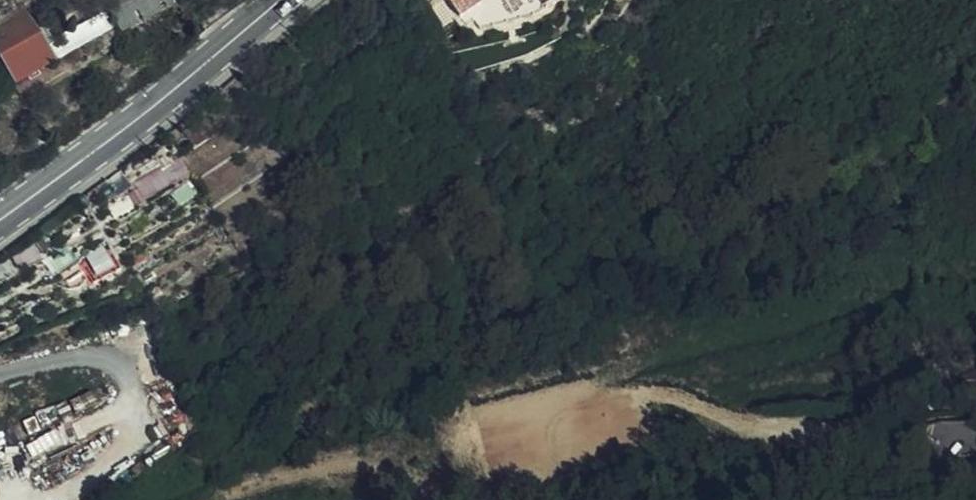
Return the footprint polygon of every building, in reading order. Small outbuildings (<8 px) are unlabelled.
[(463,19),(491,0),(450,0),(463,19)] [(12,76),(53,53),(28,8),(0,25),(0,53),(12,76)] [(959,84),(953,71),(945,76),(952,88),(959,84)] [(214,133),(205,118),(184,131),(193,146),(214,133)] [(181,159),(148,178),(155,191),(189,172),(181,159)]
